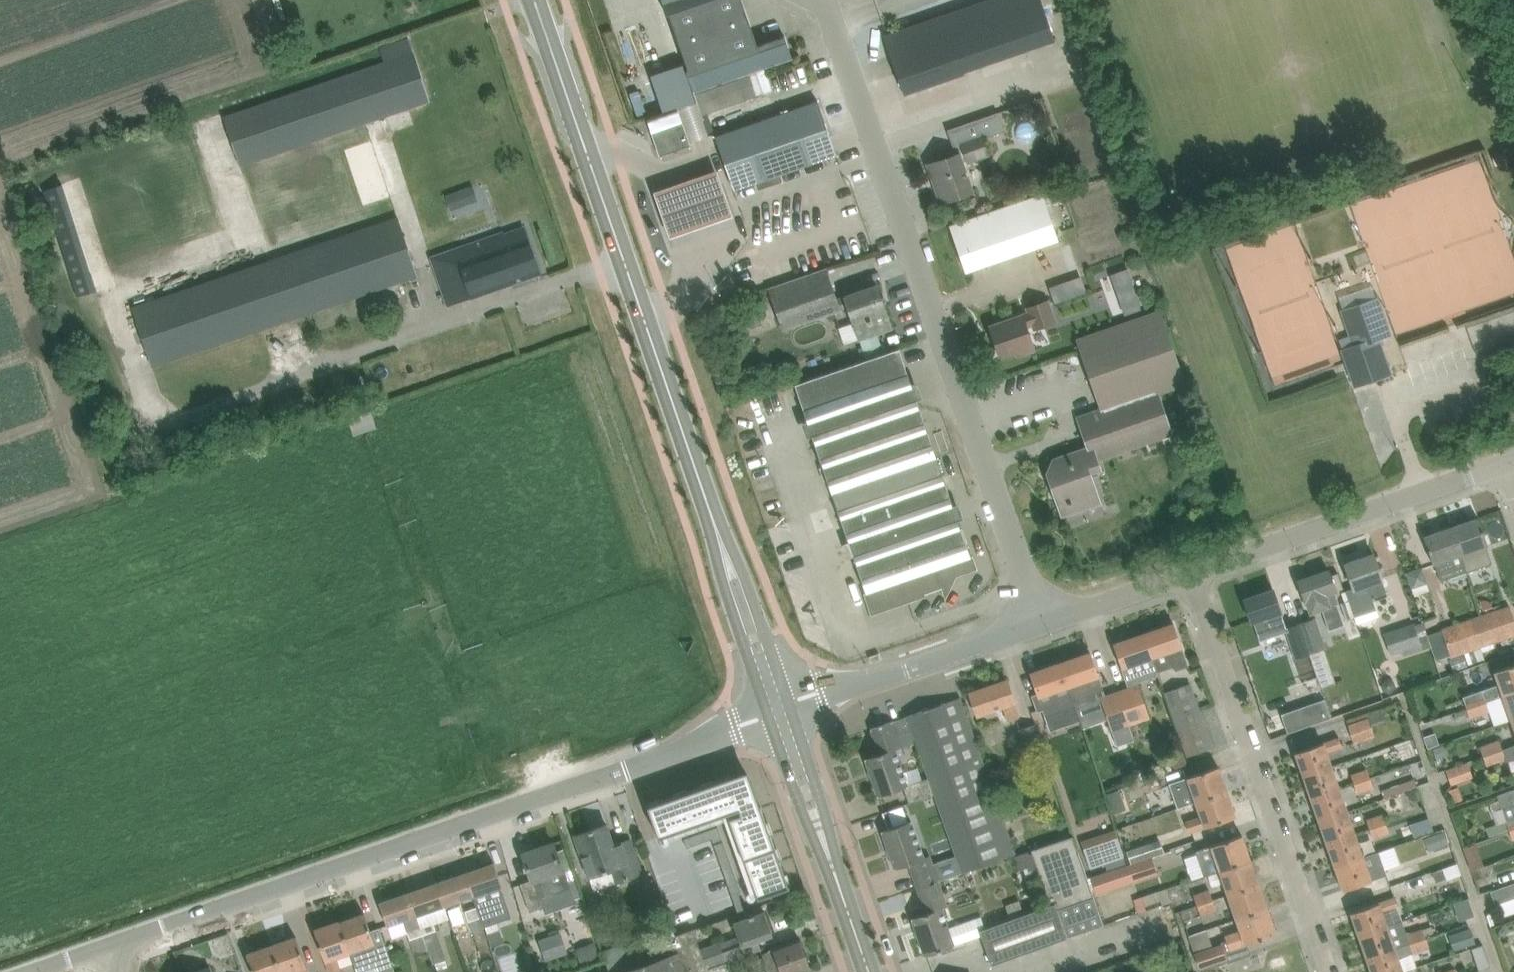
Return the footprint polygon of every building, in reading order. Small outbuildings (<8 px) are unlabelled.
[(667,14),(669,14),(688,69),(686,70),(694,93),(793,58),(785,36),(758,45),(742,0),(662,0),(667,14)] [(1009,53),(990,0),(985,0),(928,20),(948,79),(964,73),(963,69),(1009,53)] [(1009,53),(1053,37),(1040,0),(990,0),(1009,53)] [(884,35),(897,73),(905,94),(948,79),(928,20),(884,35)] [(409,38),(380,47),(384,61),(223,116),(240,167),(431,102),(409,38)] [(647,112),(646,110),(639,90),(636,91),(630,93),(638,115),(647,112)] [(837,154),(818,100),(716,136),(735,189),(795,168),(837,154)] [(657,134),(685,124),(679,108),(647,119),(652,132),(655,131),(657,134)] [(662,151),(690,141),(685,124),(657,134),(662,151)] [(982,135),(981,136),(962,142),(964,148),(957,150),(958,153),(929,164),(929,165),(931,164),(938,183),(936,184),(942,202),(973,191),(963,163),(988,154),(982,135)] [(265,236),(392,198),(375,140),(248,177),(265,236)] [(1506,152),(1496,155),(1493,156),(1496,165),(1499,164),(1509,161),(1506,152)] [(732,211),(716,166),(653,187),(670,233),(732,211)] [(451,209),(465,204),(460,191),(446,196),(451,209)] [(966,271),(1057,240),(1040,193),(950,225),(966,271)] [(418,275),(398,218),(133,308),(152,365),(418,275)] [(494,235),(429,258),(447,306),(540,273),(524,227),(505,233),(504,231),(494,235)] [(848,307),(854,323),(860,339),(893,328),(878,284),(837,298),(826,268),(770,288),(784,329),(848,307)] [(1355,346),(1343,350),(1356,385),(1391,373),(1378,338),(1390,334),(1378,298),(1343,311),(1351,334),(1355,346)] [(1125,315),(1142,309),(1139,299),(1122,305),(1125,315)] [(1029,312),(992,324),(993,328),(991,329),(1001,358),(1017,352),(1018,356),(1035,350),(1028,327),(1033,325),(1035,329),(1056,322),(1049,300),(1027,307),(1029,312)] [(1076,338),(1102,411),(1080,418),(1087,439),(1091,448),(1060,458),(1059,459),(1058,460),(1057,460),(1057,462),(1056,463),(1056,464),(1056,465),(1056,466),(1054,467),(1052,472),(1054,475),(1051,476),(1054,483),(1050,485),(1054,496),(1057,495),(1065,515),(1099,503),(1088,470),(1098,466),(1095,458),(1145,440),(1169,432),(1170,432),(1157,396),(1187,385),(1160,309),(1076,338)] [(758,312),(747,316),(751,326),(761,322),(758,312)] [(1339,338),(1343,350),(1355,346),(1351,334),(1339,338)] [(871,358),(875,372),(904,363),(900,348),(871,358)] [(803,408),(820,457),(925,421),(908,372),(904,363),(875,372),(871,358),(796,384),(804,408),(803,408)] [(950,493),(925,421),(820,457),(845,530),(950,493)] [(950,493),(845,530),(873,611),(943,587),(940,578),(975,566),(950,493)] [(1479,517),(1452,526),(1467,571),(1479,568),(1492,563),(1486,545),(1488,544),(1479,517)] [(1443,579),(1457,574),(1467,571),(1452,526),(1424,536),(1431,555),(1433,563),(1437,562),(1443,579)] [(1381,578),(1382,578),(1374,553),(1345,563),(1354,587),(1346,590),(1342,592),(1345,601),(1349,599),(1353,609),(1357,623),(1378,616),(1374,600),(1387,596),(1381,578)] [(1409,570),(1414,590),(1428,587),(1422,567),(1409,570)] [(1346,625),(1341,610),(1334,591),(1344,588),(1339,572),(1331,575),(1329,569),(1298,580),(1310,614),(1322,610),(1329,631),(1346,625)] [(1296,657),(1310,653),(1299,623),(1287,627),(1274,588),(1244,598),(1252,622),(1254,621),(1260,640),(1287,631),(1296,657)] [(1481,645),(1513,634),(1513,616),(1511,606),(1472,619),(1481,645)] [(1299,623),(1310,653),(1327,647),(1316,617),(1299,623)] [(1472,619),(1442,629),(1451,655),(1464,651),(1481,645),(1472,619)] [(1143,633),(1152,657),(1157,672),(1157,673),(1174,667),(1175,670),(1189,666),(1174,623),(1143,633)] [(1423,649),(1421,644),(1429,641),(1423,623),(1415,625),(1414,623),(1383,634),(1391,656),(1402,652),(1403,656),(1423,649)] [(1127,682),(1138,678),(1157,672),(1152,657),(1143,633),(1114,643),(1127,682)] [(1481,645),(1464,651),(1469,664),(1485,658),(1483,650),(1481,645)] [(1094,693),(1103,689),(1097,670),(1091,651),(1059,662),(1068,687),(1069,686),(1073,698),(1074,700),(1076,707),(1096,699),(1094,693)] [(1037,691),(1043,710),(1074,700),(1073,698),(1069,686),(1068,687),(1059,662),(1031,672),(1037,691)] [(1503,695),(1513,691),(1513,664),(1495,671),(1503,695)] [(1385,680),(1382,684),(1384,689),(1388,692),(1393,690),(1395,686),(1394,681),(1389,679),(1385,680)] [(970,693),(977,712),(977,714),(1002,706),(1008,720),(1020,716),(1015,702),(1015,701),(1008,680),(970,693)] [(1150,718),(1138,683),(1116,691),(1129,726),(1150,718)] [(1212,747),(1190,683),(1166,691),(1188,756),(1212,747)] [(1129,726),(1116,691),(1100,696),(1112,731),(1129,726)] [(1513,718),(1513,691),(1503,695),(1512,719),(1513,718)] [(1466,708),(1485,701),(1483,694),(1464,701),(1466,708)] [(1016,851),(967,716),(961,697),(908,715),(912,728),(917,742),(930,777),(936,793),(941,809),(964,870),(1016,851)] [(1325,698),(1281,713),(1288,732),(1331,717),(1325,698)] [(1489,711),(1485,701),(1466,708),(1470,718),(1489,711)] [(897,749),(917,742),(912,728),(908,715),(871,728),(880,753),(866,758),(879,795),(903,787),(908,802),(936,793),(930,777),(910,784),(897,749)] [(1370,717),(1349,724),(1355,743),(1376,736),(1370,717)] [(1043,747),(1035,724),(1018,730),(1026,753),(1043,747)] [(1296,752),(1304,775),(1332,765),(1328,751),(1343,746),(1340,737),(1296,752)] [(1483,756),(1502,749),(1499,741),(1480,748),(1483,756)] [(1187,764),(1180,743),(1168,748),(1175,769),(1187,764)] [(1433,748),(1437,759),(1449,754),(1445,744),(1433,748)] [(1506,759),(1502,749),(1483,756),(1487,766),(1506,759)] [(1412,763),(1414,771),(1424,767),(1421,760),(1412,763)] [(1410,762),(1377,773),(1384,796),(1417,785),(1410,762)] [(1447,769),(1452,784),(1473,777),(1468,762),(1447,769)] [(1304,775),(1312,798),(1340,788),(1332,765),(1304,775)] [(1170,785),(1178,806),(1178,808),(1196,802),(1227,791),(1219,766),(1200,772),(1169,783),(1170,785)] [(1351,775),(1354,784),(1370,778),(1367,769),(1351,775)] [(648,805),(658,837),(740,809),(742,813),(729,818),(757,900),(788,889),(748,771),(648,805)] [(1370,778),(1354,784),(1358,794),(1374,788),(1371,780),(1370,778)] [(1340,788),(1312,798),(1320,821),(1348,811),(1340,788)] [(1421,798),(1418,788),(1407,791),(1409,797),(1415,800),(1421,798)] [(1125,808),(1119,790),(1108,794),(1114,812),(1125,808)] [(1187,830),(1161,839),(1165,851),(1197,840),(1194,830),(1236,816),(1227,791),(1196,802),(1200,815),(1186,820),(1190,832),(1188,832),(1187,830)] [(1320,821),(1328,844),(1356,834),(1348,811),(1320,821)] [(1370,829),(1386,823),(1383,814),(1366,820),(1370,829)] [(1415,836),(1434,830),(1430,817),(1410,824),(1415,836)] [(918,887),(940,880),(935,867),(929,869),(912,820),(882,830),(895,868),(909,863),(918,887)] [(1389,833),(1386,823),(1370,829),(1373,838),(1389,833)] [(575,834),(589,875),(594,892),(618,884),(617,881),(642,872),(637,858),(630,839),(614,845),(607,824),(575,834)] [(715,837),(720,836),(717,826),(711,829),(715,837)] [(715,837),(711,829),(706,830),(709,839),(712,839),(715,837)] [(1116,829),(1081,841),(1091,868),(1125,857),(1116,829)] [(709,839),(706,830),(700,833),(703,841),(709,839)] [(1435,834),(1439,846),(1448,843),(1444,831),(1435,834)] [(697,843),(703,841),(700,833),(695,834),(697,843)] [(695,834),(689,836),(692,845),(697,843),(695,834)] [(1242,834),(1223,841),(1196,851),(1205,875),(1219,870),(1251,859),(1242,834)] [(1364,857),(1356,834),(1328,844),(1336,867),(1364,857)] [(1103,922),(1091,890),(1073,836),(1032,850),(1036,864),(1050,904),(986,927),(980,929),(983,936),(992,963),(1103,924),(1103,922)] [(1130,863),(1165,851),(1161,839),(1126,851),(1130,863)] [(544,905),(541,896),(568,888),(563,869),(554,842),(523,852),(532,878),(521,882),(530,909),(544,905)] [(1464,847),(1472,870),(1485,865),(1476,843),(1464,847)] [(718,857),(727,854),(724,846),(715,849),(718,857)] [(1020,870),(1036,864),(1032,850),(1015,856),(1020,870)] [(1165,852),(1165,851),(1130,863),(1131,864),(1133,863),(1139,878),(1174,866),(1169,851),(1165,852)] [(721,864),(729,861),(727,854),(718,857),(721,864)] [(1343,889),(1362,883),(1387,874),(1384,865),(1369,870),(1364,857),(1336,867),(1343,889)] [(1251,859),(1219,870),(1228,894),(1259,883),(1251,859)] [(732,869),(729,861),(721,864),(724,872),(732,869)] [(501,885),(502,884),(495,862),(466,872),(473,895),(478,907),(481,916),(484,926),(512,917),(501,885)] [(1133,866),(1095,874),(1098,887),(1136,880),(1133,866)] [(1447,878),(1443,868),(1432,871),(1436,882),(1447,878)] [(727,879),(735,877),(732,869),(724,872),(727,879)] [(466,872),(437,882),(445,904),(473,895),(466,872)] [(727,879),(729,887),(738,884),(735,877),(727,879)] [(982,916),(950,928),(939,896),(945,894),(940,880),(918,887),(926,912),(912,917),(925,955),(944,948),(956,944),(983,936),(980,929),(986,927),(982,916)] [(437,882),(409,892),(417,914),(445,904),(437,882)] [(1259,883),(1228,894),(1236,919),(1268,908),(1259,883)] [(1513,899),(1513,883),(1491,891),(1496,905),(1513,899)] [(740,891),(738,884),(729,887),(731,894),(738,892),(740,891)] [(1198,905),(1214,899),(1210,889),(1195,894),(1198,905)] [(1162,900),(1159,891),(1159,890),(1142,896),(1146,906),(1162,900)] [(404,919),(408,931),(407,932),(410,939),(424,934),(421,927),(417,914),(409,892),(380,902),(388,924),(404,919)] [(648,923),(664,915),(654,892),(637,899),(648,923)] [(734,903),(741,901),(738,892),(731,894),(734,903)] [(1395,897),(1370,906),(1351,912),(1359,935),(1387,925),(1382,911),(1398,905),(1395,897)] [(1218,910),(1214,899),(1198,905),(1202,915),(1218,910)] [(744,909),(741,901),(734,903),(737,912),(744,909)] [(478,907),(466,911),(469,920),(481,916),(478,907)] [(1268,908),(1236,919),(1241,932),(1226,937),(1230,949),(1276,932),(1268,908)] [(709,968),(727,962),(757,950),(754,941),(773,934),(765,911),(754,915),(753,914),(749,915),(750,916),(734,922),(742,944),(723,951),(719,942),(699,950),(701,954),(704,953),(709,968)] [(365,912),(340,921),(350,949),(358,971),(359,971),(380,957),(365,912)] [(1402,920),(1387,925),(1359,935),(1367,958),(1425,938),(1422,930),(1408,934),(1402,920)] [(340,921),(316,929),(330,971),(336,971),(342,970),(336,954),(350,949),(340,921)] [(424,934),(436,930),(433,922),(421,927),(424,934)] [(727,962),(709,968),(704,953),(701,954),(699,950),(692,928),(677,933),(674,926),(602,950),(609,968),(617,966),(619,971),(618,971),(730,971),(727,962)] [(1454,950),(1476,942),(1471,927),(1449,935),(1454,950)] [(1194,952),(1203,949),(1197,933),(1190,935),(1189,936),(1194,952)] [(272,944),(281,971),(285,971),(296,968),(297,971),(309,971),(303,955),(297,936),(272,944)] [(1372,971),(1401,971),(1403,971),(1418,966),(1414,952),(1428,947),(1425,938),(1367,958),(1372,971)] [(801,939),(761,954),(761,956),(760,956),(761,959),(762,959),(767,971),(797,971),(811,967),(801,939)] [(595,941),(576,948),(582,966),(601,959),(595,941)] [(1222,942),(1203,949),(1194,952),(1200,968),(1228,958),(1222,942)] [(254,971),(281,971),(272,944),(247,953),(254,971)] [(1471,949),(1479,971),(1490,967),(1482,945),(1471,949)] [(446,959),(437,962),(439,968),(448,965),(446,959)]
